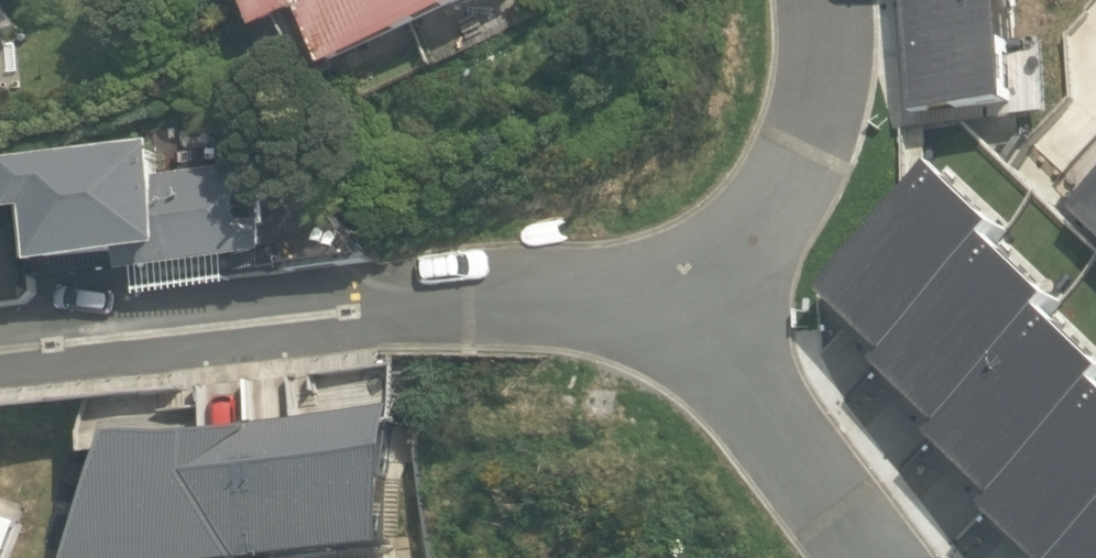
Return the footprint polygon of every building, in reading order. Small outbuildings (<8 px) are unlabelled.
[(331,72),(488,0),(244,0),(259,33),(304,12),(331,72)] [(123,258),(125,276),(271,258),(260,166),(164,177),(160,146),(9,164),(15,214),(24,213),(30,265),(41,263),(42,268),(123,258)] [(268,557),(303,557),(398,547),(409,407),(253,422),(268,557)] [(135,435),(91,557),(268,557),(253,422),(135,435)] [(27,528),(0,519),(0,557),(17,557),(27,528)]
